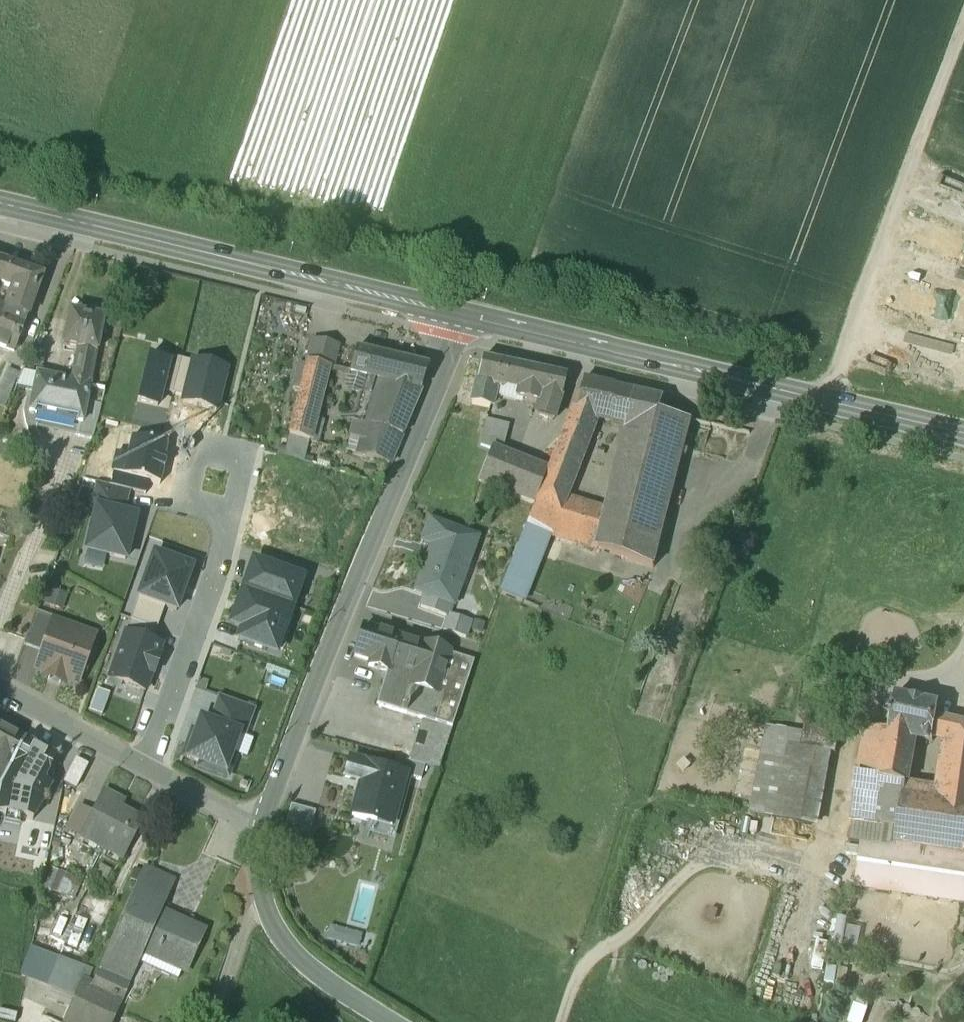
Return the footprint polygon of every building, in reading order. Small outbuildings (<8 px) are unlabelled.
[(5,267),(0,280),(0,285),(12,289),(34,297),(40,279),(5,267)] [(34,297),(12,289),(4,311),(26,319),(34,297)] [(0,310),(0,350),(13,355),(26,319),(4,311),(0,310)] [(104,317),(87,314),(86,319),(69,316),(62,350),(77,353),(95,357),(104,317)] [(337,348),(312,342),(306,365),(326,370),(327,370),(331,371),(337,348)] [(95,357),(77,353),(70,385),(89,389),(95,357)] [(427,370),(356,353),(350,376),(384,384),(370,430),(372,431),(401,438),(416,402),(427,370)] [(166,366),(160,395),(172,397),(180,362),(168,360),(166,366)] [(160,395),(166,366),(146,361),(136,405),(157,409),(160,395)] [(180,362),(172,397),(182,400),(190,365),(180,362)] [(522,371),(481,363),(473,395),(491,399),(492,391),(502,393),(502,389),(518,392),(522,371)] [(224,372),(190,365),(182,400),(181,405),(215,412),(224,372)] [(326,370),(306,365),(288,439),(309,445),(326,370)] [(564,380),(522,371),(518,392),(522,393),(541,397),(558,400),(564,380)] [(32,398),(36,378),(20,375),(12,394),(32,398)] [(70,385),(36,378),(32,398),(28,415),(80,426),(81,426),(85,405),(89,389),(70,385)] [(635,395),(583,384),(575,414),(570,413),(563,430),(585,438),(593,418),(627,426),(635,395)] [(521,403),(538,406),(541,397),(522,393),(521,403)] [(491,399),(473,395),(470,408),(488,411),(491,399)] [(665,401),(635,395),(627,426),(616,467),(646,472),(661,415),(665,401)] [(558,400),(541,397),(538,406),(533,418),(553,424),(558,400)] [(100,408),(85,405),(81,426),(80,426),(77,438),(92,441),(100,408)] [(691,422),(661,415),(646,472),(676,478),(691,422)] [(507,428),(484,423),(478,448),(488,452),(488,451),(499,455),(507,428)] [(563,430),(544,478),(567,485),(585,438),(563,430)] [(401,438),(372,431),(364,460),(389,467),(401,438)] [(499,455),(488,451),(488,452),(477,484),(533,506),(545,473),(499,455)] [(646,472),(616,467),(608,498),(637,509),(646,472)] [(676,478),(646,472),(637,509),(667,516),(676,478)] [(567,485),(544,478),(527,524),(558,533),(655,561),(667,516),(637,509),(608,498),(567,485)] [(129,493),(94,485),(88,509),(95,511),(96,510),(124,517),(129,493)] [(124,517),(96,510),(95,511),(85,553),(124,562),(134,519),(124,517)] [(477,540),(429,523),(421,544),(431,547),(414,594),(425,598),(448,607),(452,608),(459,588),(453,586),(463,559),(469,561),(477,540)] [(558,533),(527,524),(496,601),(527,612),(558,533)] [(137,600),(163,609),(176,614),(192,568),(153,554),(137,600)] [(253,564),(243,592),(292,610),(302,581),(253,564)] [(47,587),(41,602),(60,611),(67,595),(47,587)] [(276,655),(292,610),(243,592),(231,627),(242,630),(238,642),(276,655)] [(448,607),(425,598),(421,608),(444,617),(445,614),(448,607)] [(129,622),(155,631),(163,609),(137,600),(129,622)] [(56,620),(35,612),(23,646),(43,653),(53,625),(54,625),(56,620)] [(475,623),(445,614),(444,617),(439,632),(470,641),(475,623)] [(124,635),(151,644),(155,631),(129,622),(124,635)] [(54,625),(53,625),(43,653),(37,670),(78,685),(86,664),(88,665),(92,663),(95,656),(93,652),(90,651),(92,647),(77,642),(79,635),(54,625)] [(422,649),(397,641),(398,640),(363,629),(354,657),(370,662),(368,667),(385,673),(375,706),(416,719),(450,730),(473,663),(423,647),(422,649)] [(151,644),(124,635),(109,680),(145,693),(151,675),(152,676),(158,659),(157,658),(160,647),(151,644)] [(218,697),(209,723),(238,734),(245,736),(255,710),(218,697)] [(939,705),(895,697),(889,734),(880,781),(907,786),(914,744),(915,739),(933,742),(934,736),(937,718),(939,705)] [(937,718),(934,736),(955,741),(946,801),(963,804),(963,723),(937,718)] [(416,719),(403,759),(425,765),(437,768),(450,730),(416,719)] [(841,726),(809,719),(806,735),(803,749),(824,753),(835,756),(841,726)] [(209,723),(201,720),(192,745),(189,743),(184,757),(201,763),(200,767),(228,777),(236,755),(231,754),(238,734),(209,723)] [(806,735),(766,727),(749,814),(810,826),(824,753),(803,749),(806,735)] [(0,729),(0,784),(23,741),(0,729)] [(889,734),(865,729),(858,778),(880,781),(889,734)] [(23,741),(0,784),(0,816),(32,822),(51,788),(44,784),(48,775),(46,768),(50,770),(57,758),(23,741)] [(403,759),(395,757),(391,772),(405,775),(421,780),(425,765),(403,759)] [(76,761),(63,785),(74,790),(87,766),(76,761)] [(391,772),(349,761),(344,779),(360,783),(351,816),(391,827),(405,775),(391,772)] [(880,781),(858,778),(851,820),(899,826),(903,795),(905,795),(907,786),(880,781)] [(142,823),(114,808),(118,802),(103,794),(92,815),(79,808),(66,831),(102,851),(106,844),(125,854),(142,823)] [(903,795),(899,826),(896,844),(963,854),(963,804),(946,801),(905,795),(903,795)] [(314,815),(291,808),(282,838),(305,845),(314,815)] [(896,844),(899,826),(851,820),(849,843),(861,846),(854,888),(963,903),(963,854),(896,844)] [(173,884),(145,871),(99,975),(127,987),(141,956),(156,962),(157,959),(188,972),(204,934),(159,914),(173,884)] [(325,940),(358,947),(361,933),(328,926),(325,940)] [(50,989),(72,997),(82,968),(61,960),(50,989)] [(99,975),(93,990),(83,985),(66,1021),(112,1021),(127,987),(99,975)]
